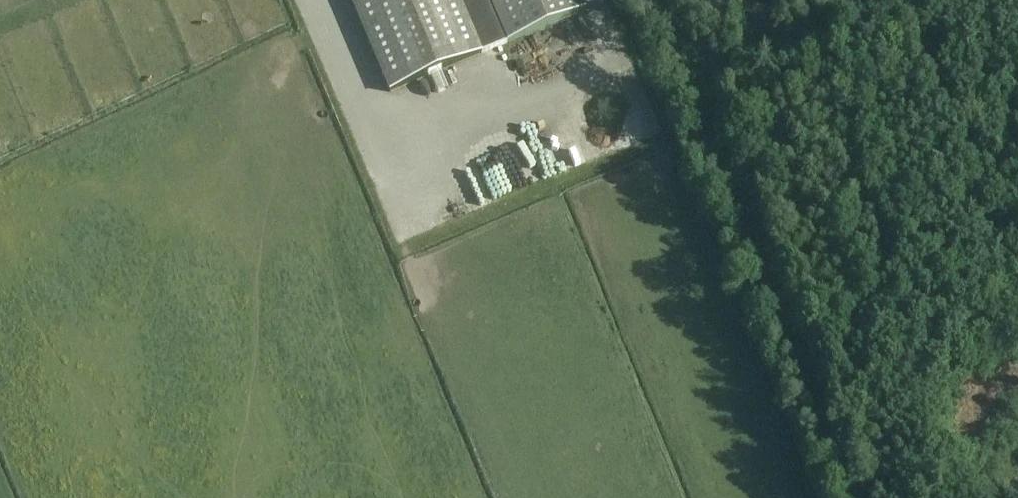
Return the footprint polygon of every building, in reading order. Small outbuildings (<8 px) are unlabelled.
[(510,37),(587,4),(585,0),(356,0),(393,88),(510,37)] [(487,49),(490,55),(512,47),(509,40),(487,49)] [(486,63),(478,67),(489,86),(496,82),(486,63)]
